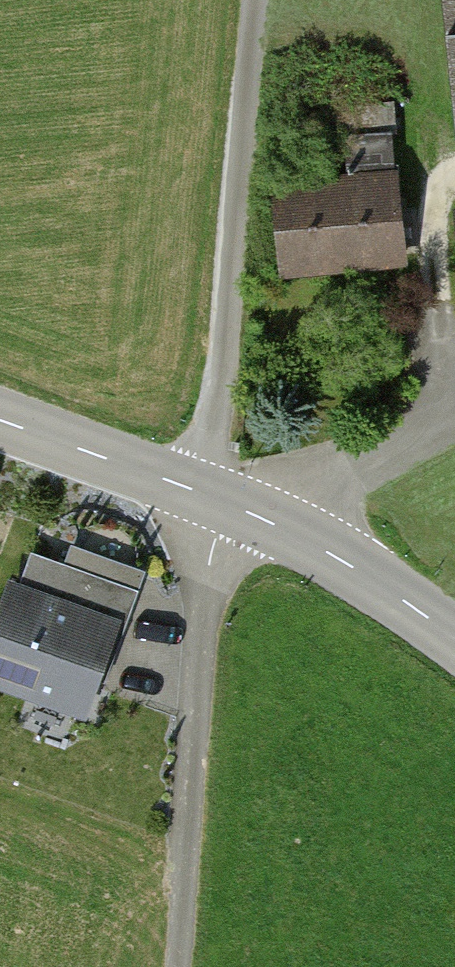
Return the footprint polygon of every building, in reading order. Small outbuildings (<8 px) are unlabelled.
[(453,128),(454,128),(454,0),(442,0),(453,128)] [(276,190),(281,269),(408,261),(403,182),(276,190)] [(0,606),(0,692),(87,721),(130,594),(17,556),(0,606)]
